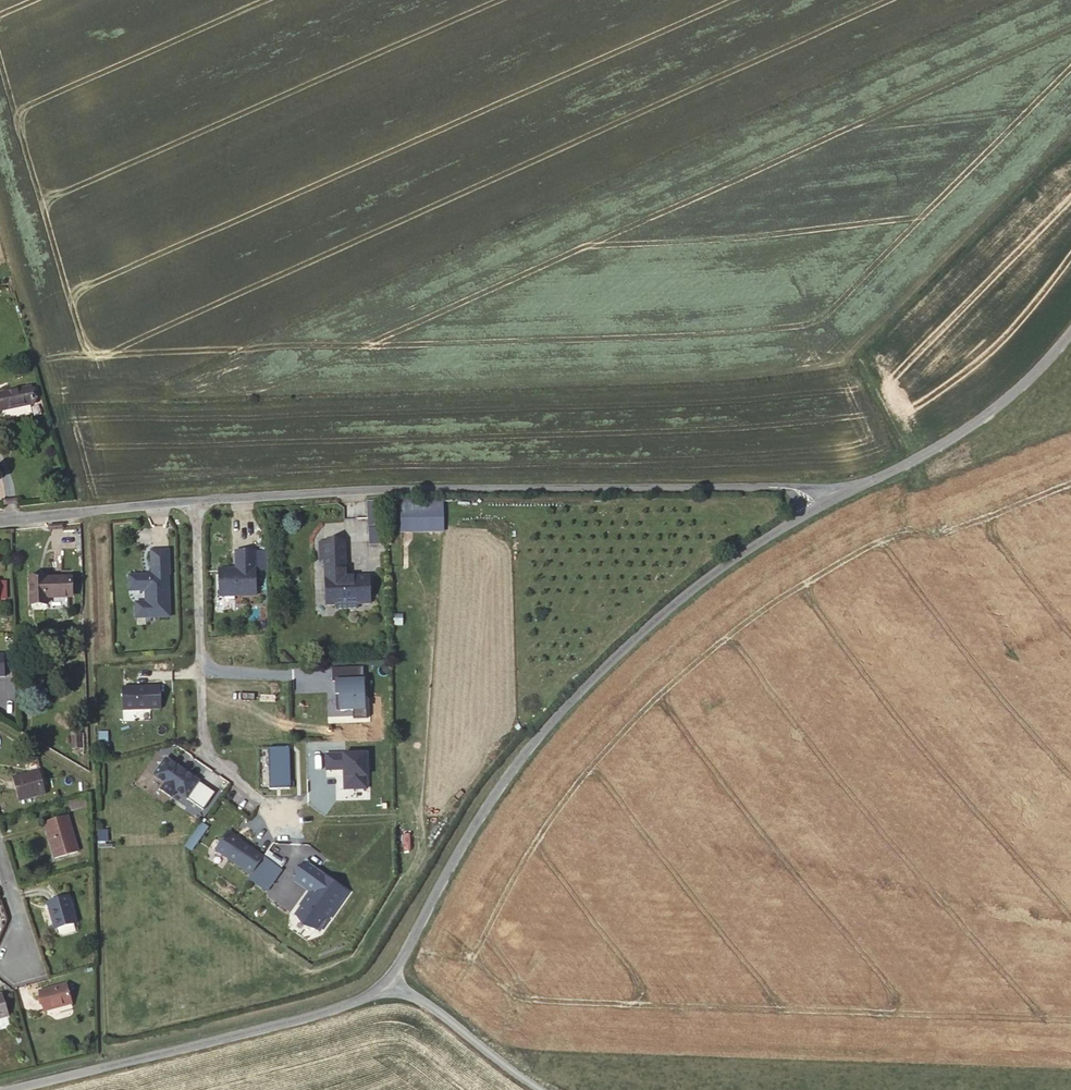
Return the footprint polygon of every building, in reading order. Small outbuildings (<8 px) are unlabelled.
[(33,386),(1,395),(5,411),(37,402),(33,386)] [(368,500),(368,545),(387,544),(387,500),(368,500)] [(444,534),(444,500),(399,501),(400,534),(444,534)] [(370,601),(369,573),(346,574),(346,540),(325,540),(325,557),(326,601),(336,601),(336,605),(357,605),(357,601),(370,601)] [(152,549),(152,573),(129,573),(129,590),(146,590),(146,601),(136,601),(136,616),(169,616),(169,574),(171,574),(171,549),(152,549)] [(220,568),(221,595),(255,594),(254,550),(237,550),(237,567),(220,568)] [(74,596),(74,576),(30,577),(30,607),(53,606),(53,596),(74,596)] [(334,714),(365,714),(364,669),(334,669),(334,714)] [(124,686),(124,721),(151,721),(151,711),(164,711),(164,686),(124,686)] [(292,749),(270,749),(271,789),(292,788),(292,749)] [(167,758),(154,777),(166,784),(162,791),(174,799),(178,792),(187,798),(199,779),(167,758)] [(49,785),(42,762),(15,769),(23,793),(49,785)] [(83,788),(67,794),(70,802),(85,796),(83,788)] [(79,844),(68,812),(45,819),(56,852),(79,844)] [(193,851),(209,827),(202,822),(185,846),(193,851)] [(230,830),(215,850),(252,877),(267,858),(230,830)] [(77,913),(69,889),(47,897),(55,921),(58,920),(74,914),(77,913)] [(74,914),(58,920),(60,925),(63,927),(77,922),(74,914)] [(71,997),(65,980),(41,989),(46,1007),(71,997)]
